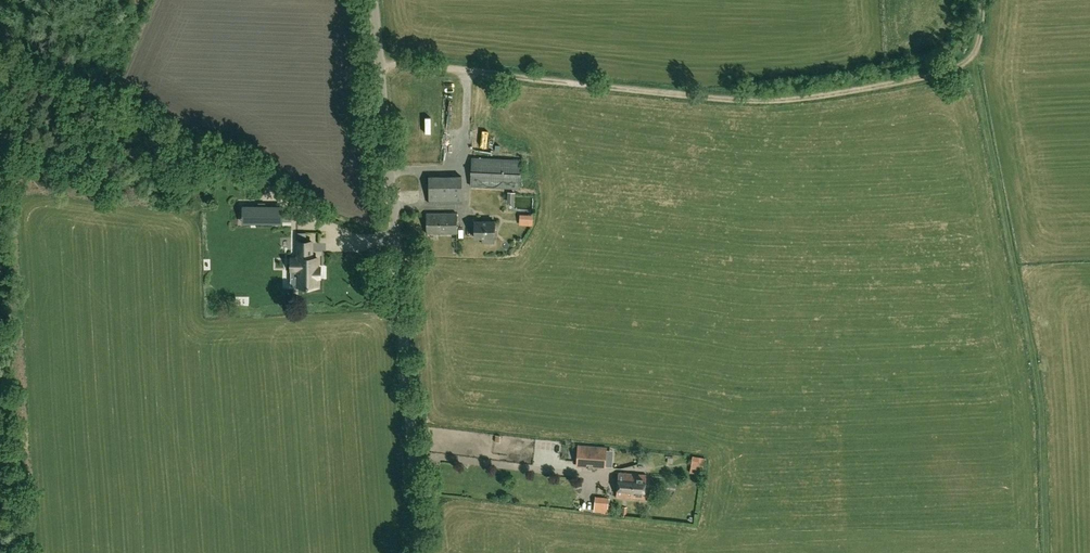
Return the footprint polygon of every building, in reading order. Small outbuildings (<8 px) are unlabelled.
[(471,186),(520,189),(521,160),(472,157),(471,186)] [(462,203),(461,176),(429,176),(429,203),(462,203)] [(282,223),(282,206),(249,206),(249,222),(282,223)] [(534,222),(534,211),(520,211),(520,222),(534,222)] [(457,213),(427,213),(427,233),(457,233),(457,213)] [(494,243),(494,237),(495,237),(495,221),(475,221),(475,238),(482,237),(482,243),(494,243)] [(291,270),(298,270),(298,286),(317,286),(317,277),(320,277),(320,267),(317,267),(317,258),(311,258),(312,241),(298,241),(298,258),(291,258),(291,270)] [(605,467),(606,448),(578,446),(577,465),(605,467)] [(694,455),(694,463),(707,464),(707,456),(694,455)] [(644,498),(646,475),(618,473),(616,496),(644,498)] [(610,511),(610,496),(595,495),(595,510),(610,511)]
